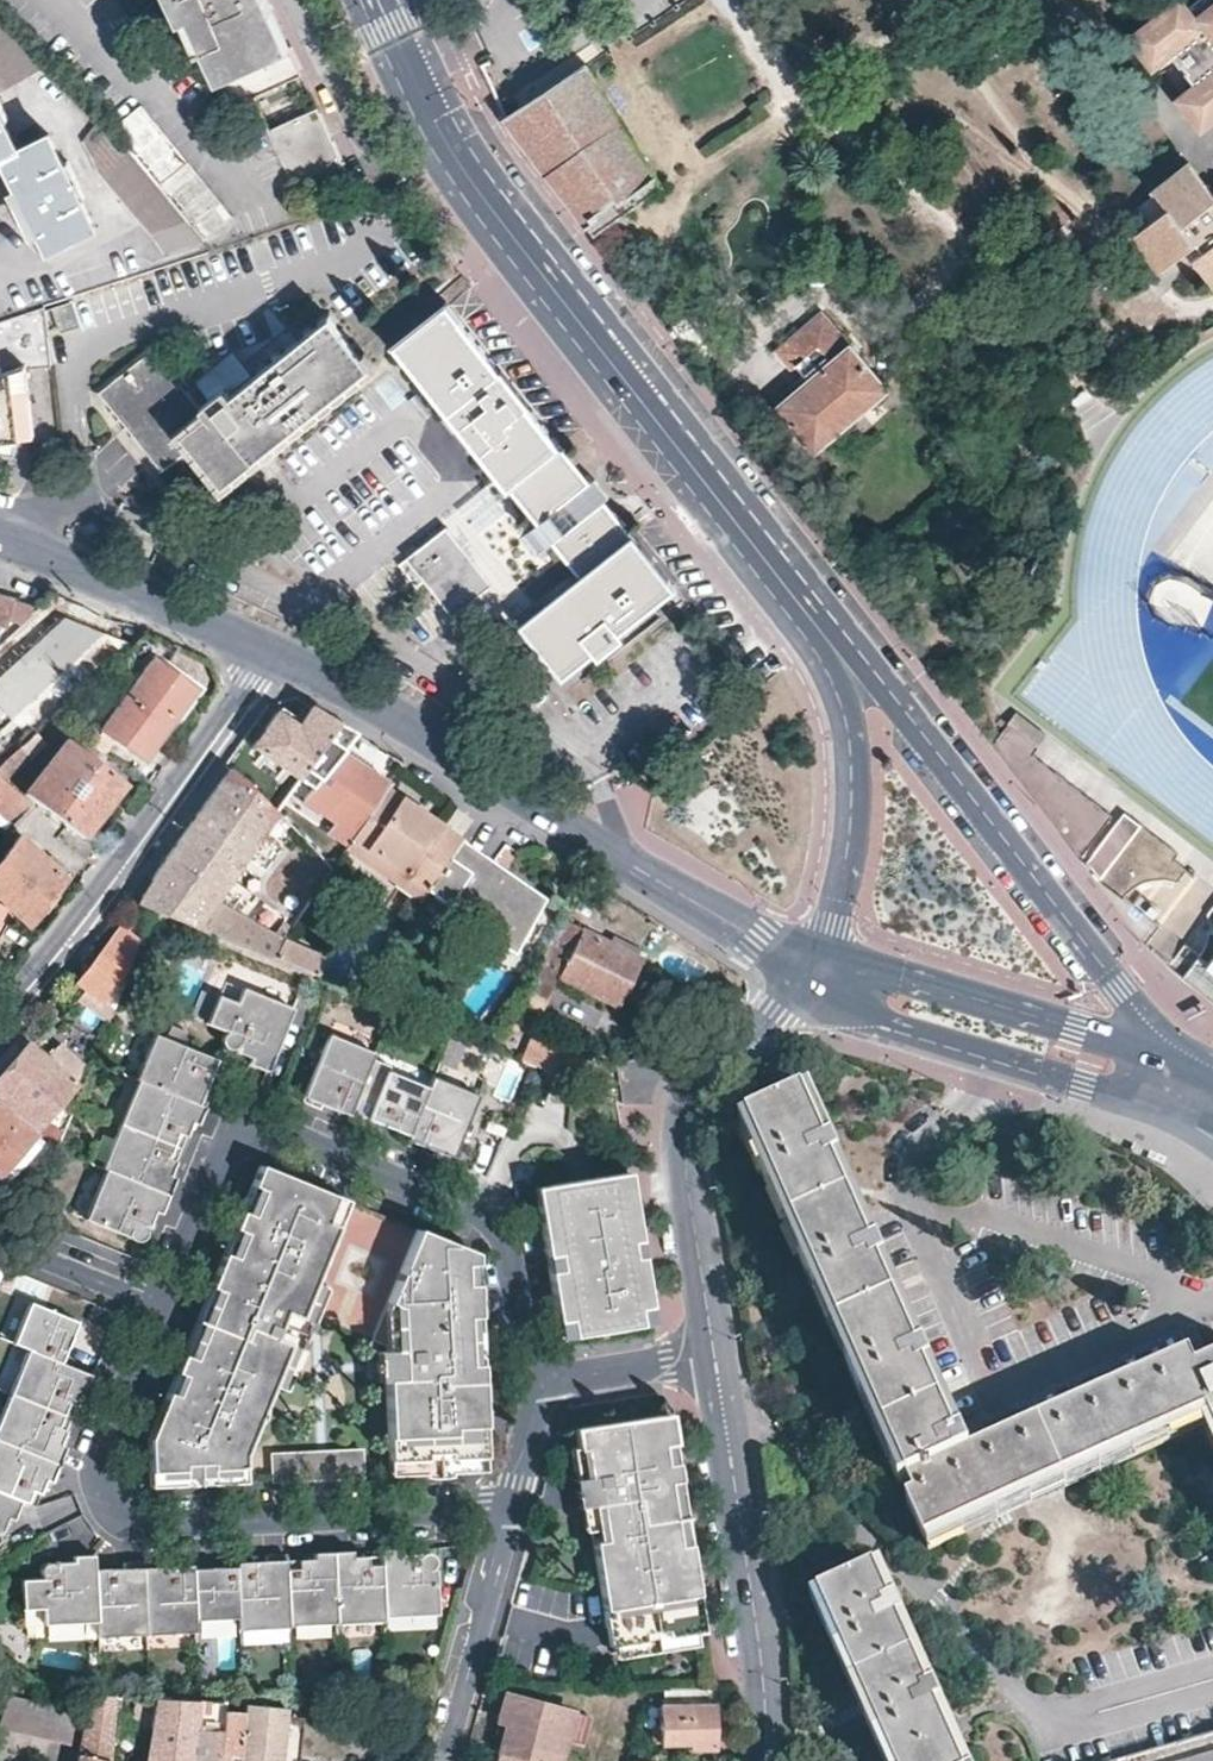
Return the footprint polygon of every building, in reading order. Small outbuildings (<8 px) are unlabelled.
[(178,18),(183,16),(200,51),(204,49),(238,125),(260,115),(252,95),(301,73),(268,0),(170,0),(178,18)] [(647,25),(661,47),(713,13),(704,0),(687,0),(647,25)] [(1125,52),(1152,81),(1169,66),(1193,95),(1178,108),(1204,140),(1212,133),(1212,11),(1193,28),(1177,9),(1125,52)] [(512,128),(591,231),(663,187),(590,65),(506,117),(512,128)] [(134,155),(203,238),(232,216),(140,102),(108,128),(134,155)] [(4,151),(19,183),(13,187),(24,210),(31,207),(38,223),(47,241),(93,220),(75,181),(80,178),(74,164),(68,168),(50,129),(19,144),(0,104),(0,153),(4,151)] [(345,169),(317,108),(267,130),(295,191),(345,169)] [(166,248),(203,238),(134,155),(108,128),(96,116),(84,137),(84,138),(83,140),(83,141),(84,143),(99,167),(166,248)] [(1194,172),(1160,199),(1175,218),(1140,245),(1166,279),(1201,252),(1207,259),(1201,265),(1212,281),(1212,196),(1194,172)] [(31,226),(38,223),(31,207),(24,210),(31,226)] [(79,320),(71,298),(50,306),(57,327),(79,320)] [(52,361),(44,304),(0,318),(0,434),(34,429),(25,366),(36,364),(52,361)] [(550,433),(487,354),(481,347),(448,305),(449,304),(396,347),(537,526),(590,483),(550,433)] [(226,485),(381,363),(362,338),(337,307),(327,315),(234,386),(211,403),(159,342),(109,379),(109,377),(99,385),(166,472),(197,448),(226,485)] [(889,395),(824,311),(770,352),(777,361),(787,375),(793,371),(804,386),(777,408),(813,454),(889,395)] [(149,347),(109,377),(109,379),(159,342),(211,403),(234,386),(231,383),(210,398),(161,337),(149,347)] [(604,501),(590,483),(537,526),(520,539),(534,557),(550,544),(604,501)] [(674,587),(604,501),(550,544),(579,579),(578,580),(582,586),(560,603),(556,597),(523,624),(563,675),(571,670),(674,587)] [(493,578),(449,521),(401,559),(419,584),(428,578),(453,609),(493,578)] [(578,580),(556,597),(560,603),(582,586),(578,580)] [(3,624),(12,595),(0,592),(0,624),(3,624)] [(91,606),(74,599),(54,621),(50,618),(13,646),(29,667),(26,670),(48,699),(82,675),(94,662),(121,632),(96,622),(105,612),(91,606)] [(144,758),(199,695),(179,678),(160,660),(105,723),(144,758)] [(24,716),(37,729),(52,714),(40,702),(24,716)] [(254,742),(300,778),(338,723),(313,707),(299,726),(278,710),(254,742)] [(356,732),(338,723),(300,778),(312,787),(304,799),(336,821),(327,835),(346,846),(387,788),(391,783),(343,752),(356,732)] [(1113,817),(1037,755),(1041,747),(1011,723),(995,745),(1082,855),(1113,817)] [(23,794),(26,797),(29,794),(63,823),(53,834),(80,856),(90,845),(82,838),(131,781),(109,762),(105,767),(72,738),(23,794)] [(0,764),(0,811),(17,826),(35,805),(26,797),(23,794),(7,779),(31,755),(21,744),(0,764)] [(286,933),(291,925),(283,921),(276,929),(261,923),(223,892),(277,811),(229,768),(188,825),(156,869),(133,901),(152,908),(271,954),(286,933)] [(342,851),(422,905),(430,892),(464,842),(441,826),(387,788),(346,846),(342,851)] [(1089,863),(1100,878),(1144,825),(1128,813),(1089,863)] [(1144,825),(1100,878),(1119,898),(1124,893),(1129,888),(1134,884),(1141,881),(1149,879),(1158,879),(1166,880),(1175,883),(1185,870),(1174,861),(1180,853),(1144,825)] [(29,846),(63,881),(72,870),(54,854),(48,861),(23,839),(21,840),(29,846)] [(8,902),(29,922),(63,881),(29,846),(21,840),(0,864),(0,894),(8,902)] [(479,852),(464,842),(430,892),(441,899),(447,891),(495,925),(489,937),(510,950),(544,897),(494,862),(479,852)] [(142,930),(122,915),(76,974),(71,980),(73,981),(109,1014),(119,988),(123,978),(118,973),(142,930)] [(561,918),(546,942),(566,955),(557,969),(614,1006),(646,956),(588,920),(581,931),(561,918)] [(286,933),(271,954),(321,973),(335,952),(286,933)] [(1205,933),(1204,939),(1202,944),(1197,955),(1181,975),(1212,1000),(1212,934),(1205,933)] [(267,1070),(292,1008),(243,988),(236,1003),(218,996),(207,1023),(229,1031),(226,1032),(225,1033),(223,1035),(223,1037),(222,1039),(222,1042),(223,1044),(224,1046),(226,1048),(229,1049),(231,1049),(234,1049),(235,1048),(234,1050),(250,1057),(248,1063),(257,1066),(267,1070)] [(529,1024),(515,1056),(544,1068),(569,1079),(583,1048),(529,1024)] [(205,1085),(216,1059),(152,1033),(134,1078),(138,1080),(203,1107),(211,1088),(205,1085)] [(35,1034),(0,1072),(0,1094),(39,1130),(57,1110),(66,1118),(72,1104),(83,1077),(79,1074),(87,1055),(65,1036),(53,1050),(35,1034)] [(373,1056),(374,1053),(329,1035),(302,1102),(316,1108),(319,1109),(322,1103),(349,1114),(373,1056)] [(409,1136),(428,1089),(388,1072),(391,1064),(373,1056),(349,1114),(347,1120),(365,1128),(368,1119),(380,1124),(409,1136)] [(215,1077),(219,1068),(222,1062),(216,1059),(205,1085),(211,1088),(215,1077)] [(451,1163),(478,1096),(433,1077),(428,1089),(409,1136),(408,1138),(435,1149),(432,1155),(451,1163)] [(196,1124),(203,1107),(138,1080),(120,1124),(179,1148),(190,1122),(196,1124)] [(911,1330),(800,1095),(744,1122),(810,1254),(941,1525),(1192,1403),(1212,1446),(1212,1334),(1168,1349),(1081,1384),(967,1440),(911,1330)] [(15,1156),(33,1135),(0,1104),(0,1172),(15,1156)] [(195,1127),(196,1124),(190,1122),(179,1148),(185,1151),(195,1127)] [(168,1175),(179,1148),(120,1124),(102,1168),(105,1169),(167,1195),(173,1180),(174,1177),(168,1175)] [(30,1169),(51,1146),(36,1132),(33,1135),(15,1156),(30,1169)] [(174,1177),(185,1151),(179,1148),(168,1175),(174,1177)] [(484,1470),(473,1252),(260,1165),(148,1439),(150,1486),(245,1482),(244,1456),(272,1386),(279,1389),(310,1313),(383,1343),(383,1350),(375,1350),(376,1380),(385,1380),(389,1475),(484,1470)] [(650,1306),(627,1168),(546,1181),(549,1199),(536,1201),(546,1261),(557,1321),(569,1319),(572,1336),(640,1325),(637,1308),(650,1306)] [(160,1213),(167,1195),(105,1169),(85,1219),(127,1236),(129,1233),(129,1235),(131,1236),(135,1238),(139,1238),(142,1236),(144,1235),(145,1232),(145,1228),(146,1229),(154,1211),(160,1213)] [(549,1199),(546,1181),(534,1183),(536,1201),(549,1199)] [(155,1224),(160,1213),(154,1211),(146,1229),(152,1231),(155,1224)] [(60,1363),(77,1322),(29,1302),(13,1343),(28,1349),(60,1363)] [(652,1323),(650,1306),(637,1308),(640,1325),(652,1323)] [(572,1336),(569,1319),(557,1321),(559,1338),(572,1336)] [(85,1395),(93,1376),(60,1363),(28,1349),(10,1394),(69,1418),(79,1392),(85,1395)] [(75,1420),(85,1395),(79,1392),(69,1418),(75,1420)] [(69,1418),(10,1394),(0,1418),(0,1441),(57,1464),(65,1445),(59,1443),(69,1418)] [(850,1433),(841,1413),(829,1419),(838,1439),(850,1433)] [(691,1562),(668,1416),(574,1431),(577,1449),(570,1450),(580,1508),(586,1507),(609,1648),(644,1642),(642,1633),(666,1630),(667,1639),(703,1633),(691,1562)] [(65,1445),(75,1420),(69,1418),(59,1443),(65,1445)] [(57,1464),(0,1441),(0,1492),(20,1500),(25,1502),(30,1491),(38,1494),(44,1479),(50,1482),(57,1464)] [(363,1476),(361,1449),(270,1454),(272,1480),(363,1476)] [(33,1506),(38,1494),(30,1491),(25,1502),(33,1506)] [(7,1517),(12,1519),(20,1500),(0,1492),(0,1533),(7,1517)] [(436,1611),(434,1566),(431,1567),(433,1564),(433,1560),(430,1556),(425,1554),(423,1554),(420,1555),(418,1557),(418,1558),(417,1554),(400,1555),(399,1549),(379,1550),(379,1556),(380,1565),(382,1614),(436,1611)] [(382,1614),(380,1565),(366,1566),(366,1557),(352,1558),(352,1551),(350,1551),(331,1552),(335,1621),(382,1618),(382,1614)] [(335,1621),(331,1552),(312,1553),(311,1553),(311,1559),(298,1560),(298,1569),(285,1570),(287,1623),(335,1621)] [(42,1624),(96,1621),(94,1570),(93,1555),(73,1555),(73,1562),(54,1562),(55,1566),(51,1563),(49,1563),(47,1563),(44,1563),(42,1565),(40,1567),(39,1571),(39,1573),(40,1575),(42,1578),(20,1579),(22,1609),(42,1607),(42,1624)] [(284,1561),(284,1555),(265,1555),(264,1555),(264,1562),(235,1563),(235,1566),(238,1618),(238,1627),(287,1625),(287,1623),(285,1570),(284,1561)] [(380,1565),(379,1556),(366,1557),(366,1566),(380,1565)] [(869,1559),(818,1585),(839,1626),(904,1760),(968,1760),(869,1559)] [(191,1568),(191,1565),(162,1567),(162,1560),(159,1560),(142,1561),(146,1631),(194,1629),(194,1620),(191,1568)] [(298,1569),(298,1560),(284,1561),(285,1570),(298,1569)] [(146,1631),(142,1561),(126,1562),(122,1562),(122,1569),(94,1570),(97,1634),(146,1631)] [(238,1618),(235,1566),(214,1567),(191,1568),(194,1620),(238,1618)] [(610,1660),(704,1645),(703,1633),(667,1639),(666,1630),(642,1633),(644,1642),(609,1648),(610,1660)] [(75,1700),(10,1686),(2,1718),(70,1733),(75,1700)] [(711,1687),(660,1688),(660,1699),(684,1699),(684,1705),(660,1705),(661,1743),(689,1742),(688,1748),(712,1747),(711,1687)] [(500,1749),(545,1760),(560,1760),(565,1741),(573,1713),(574,1711),(540,1702),(505,1692),(499,1718),(508,1721),(500,1749)] [(90,1693),(75,1760),(111,1760),(117,1694),(90,1693)] [(149,1720),(151,1695),(136,1695),(135,1718),(149,1720)] [(151,1695),(149,1720),(145,1760),(192,1760),(196,1724),(199,1700),(151,1695)] [(222,1708),(223,1702),(199,1700),(196,1724),(220,1726),(222,1708)] [(285,1707),(243,1703),(242,1710),(222,1708),(220,1726),(196,1724),(192,1760),(279,1760),(285,1707)] [(581,1746),(589,1717),(573,1713),(565,1741),(581,1746)] [(500,1749),(497,1760),(545,1760),(500,1749)] [(1185,1760),(1212,1760),(1212,1752),(1185,1760)]
